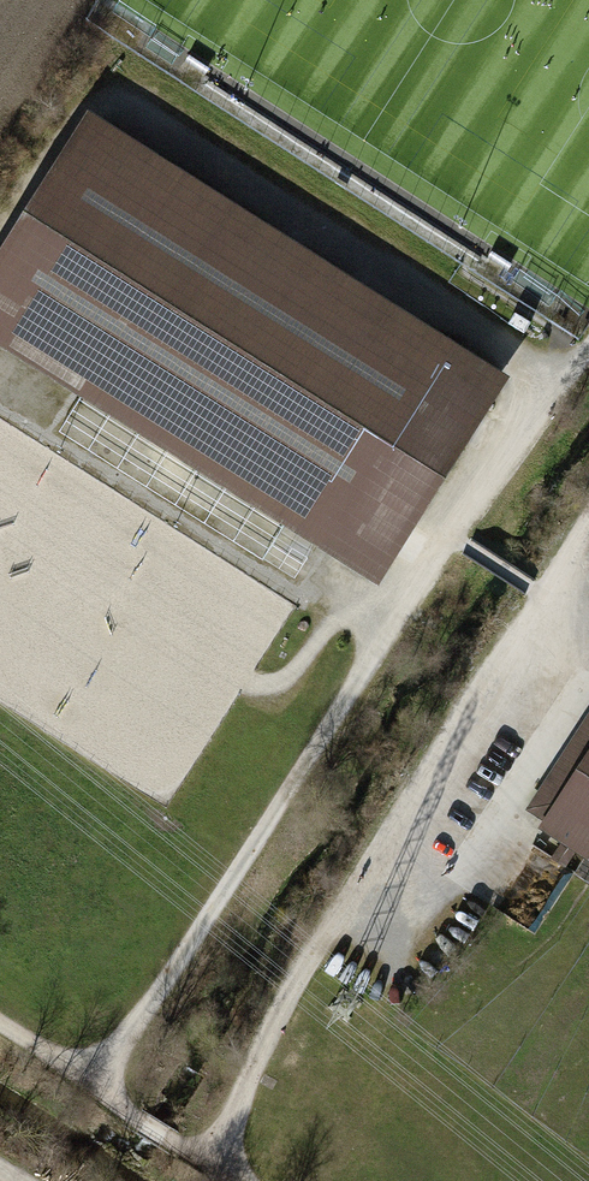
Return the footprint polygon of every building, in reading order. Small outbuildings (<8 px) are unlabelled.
[(0,253),(0,351),(379,590),(510,383),(87,116),(0,253)] [(536,825),(587,858),(588,855),(588,709),(524,808),(541,818),(536,825)]
